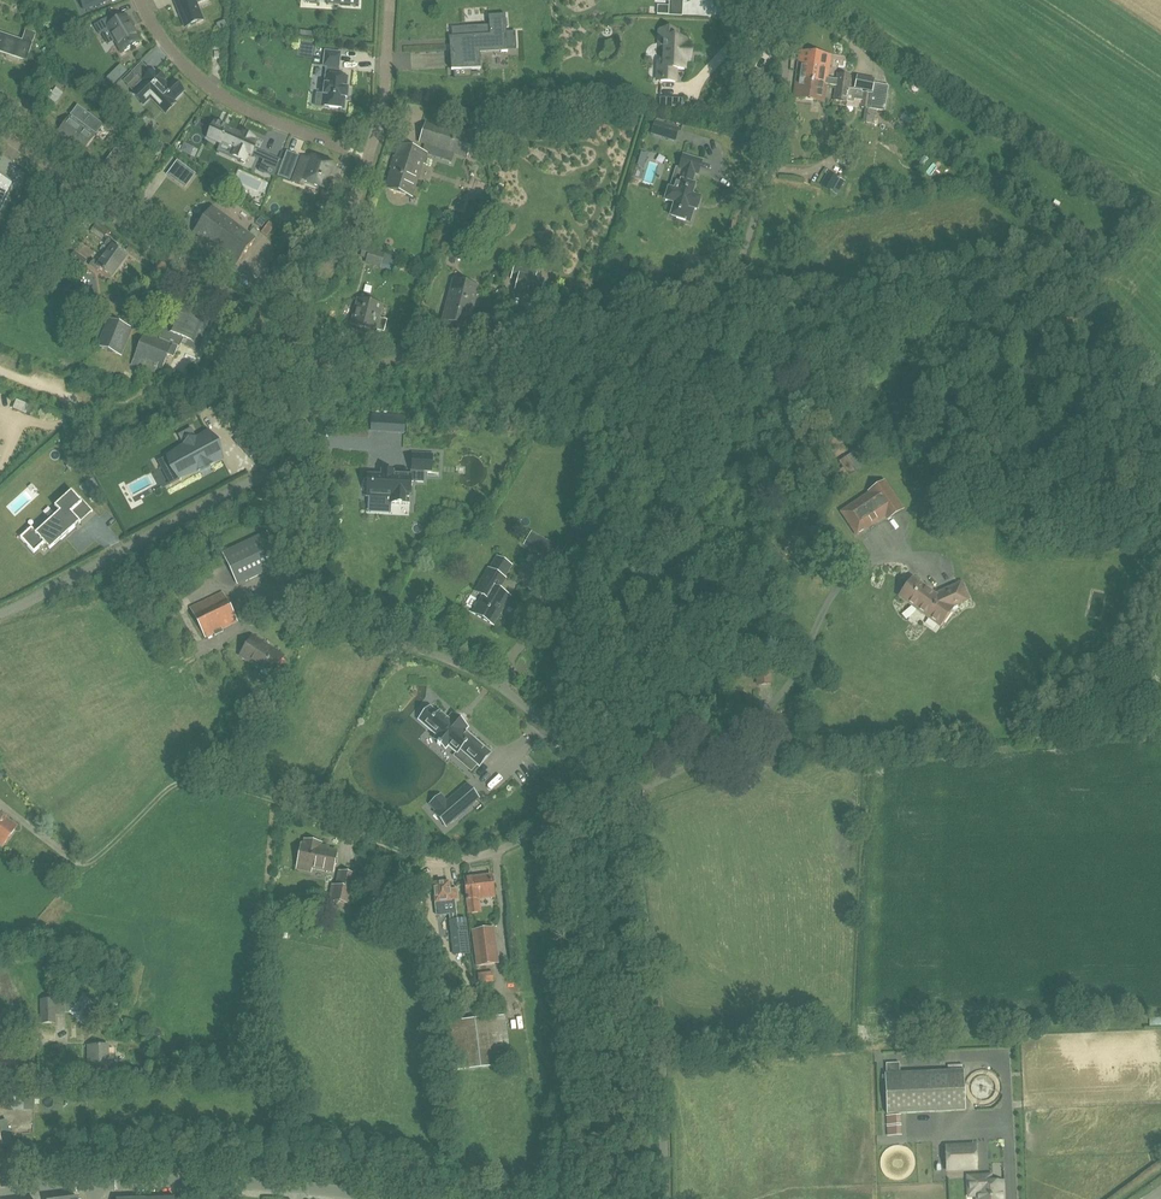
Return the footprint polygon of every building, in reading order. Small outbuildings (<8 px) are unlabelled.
[(84,10),(108,0),(80,0),(84,10)] [(174,1),(185,28),(203,20),(196,4),(207,0),(176,0),(174,1)] [(670,6),(669,6),(657,5),(657,14),(670,15),(670,6)] [(99,34),(109,29),(122,52),(140,42),(125,16),(116,22),(115,19),(116,18),(114,14),(94,26),(99,34)] [(455,43),(452,43),(449,43),(451,71),(454,70),(454,78),(472,77),(471,69),(480,69),(480,53),(479,48),(498,47),(498,50),(507,49),(516,48),(515,32),(506,32),(505,15),(488,16),(488,17),(490,17),(491,25),(489,25),(490,35),(480,35),(480,26),(466,27),(451,28),(452,37),(452,38),(455,38),(455,43)] [(216,22),(218,28),(227,24),(225,18),(216,22)] [(26,61),(36,34),(26,30),(22,41),(15,38),(14,38),(0,33),(0,52),(26,61)] [(658,81),(660,81),(675,82),(676,69),(684,69),(685,60),(690,61),(690,55),(690,51),(690,45),(685,45),(686,40),(677,40),(678,31),(663,31),(660,31),(659,46),(662,46),(662,48),(665,48),(664,61),(659,61),(658,61),(658,62),(657,80),(657,81),(658,81)] [(324,66),(327,67),(328,67),(327,75),(326,75),(324,94),(323,95),(325,95),(324,106),(322,106),(344,109),(345,98),(347,98),(347,96),(348,91),(348,89),(346,89),(347,78),(336,76),(337,68),(338,68),(340,53),(325,52),(324,66)] [(795,81),(826,85),(830,56),(799,52),(795,81)] [(120,64),(108,76),(115,83),(127,71),(120,64)] [(153,71),(152,73),(143,81),(138,75),(138,76),(128,86),(134,92),(133,94),(143,104),(149,98),(164,114),(177,102),(174,100),(183,91),(173,81),(168,86),(153,71)] [(835,86),(835,87),(850,89),(852,76),(837,74),(835,86)] [(856,77),(854,90),(873,93),(875,80),(856,77)] [(824,103),(826,85),(795,81),(793,99),(824,103)] [(862,92),(862,91),(850,89),(835,87),(833,101),(854,104),(855,97),(861,98),(862,92)] [(871,109),(873,93),(862,92),(861,98),(860,108),(871,109)] [(683,99),(660,98),(659,110),(683,107),(683,99)] [(94,137),(92,136),(94,133),(96,135),(97,134),(96,133),(102,125),(103,126),(104,125),(77,105),(70,115),(72,117),(70,119),(68,117),(58,131),(84,151),(94,137)] [(877,112),(877,110),(871,109),(866,109),(864,122),(875,124),(877,112)] [(679,129),(665,125),(655,122),(652,134),(662,137),(675,141),(679,129)] [(215,141),(220,143),(221,142),(235,148),(232,156),(240,159),(244,161),(248,153),(256,157),(259,150),(254,148),(256,144),(253,142),(255,138),(242,132),(241,136),(236,134),(236,133),(226,128),(227,127),(217,123),(217,124),(214,123),(210,132),(211,132),(208,138),(215,141)] [(420,142),(434,147),(466,157),(472,139),(426,124),(420,142)] [(425,154),(399,146),(386,188),(412,196),(425,154)] [(266,153),(263,160),(261,164),(276,170),(281,160),(266,153)] [(667,201),(674,203),(675,203),(671,216),(689,222),(693,209),(696,210),(696,209),(699,200),(699,199),(691,196),(694,185),(691,185),(695,174),(698,174),(702,161),(683,155),(679,168),(679,169),(682,170),(679,181),(676,180),(673,190),(670,190),(669,189),(668,191),(666,199),(665,200),(667,201)] [(923,156),(919,164),(924,168),(929,159),(923,156)] [(304,181),(325,189),(334,192),(342,172),(334,169),(335,166),(311,157),(310,160),(302,157),(293,182),(302,186),(304,181)] [(117,172),(127,180),(137,166),(127,158),(117,172)] [(195,174),(177,160),(166,175),(185,188),(195,174)] [(282,163),(277,176),(290,181),(295,167),(282,163)] [(261,164),(258,170),(265,173),(267,167),(261,164)] [(14,183),(0,173),(0,210),(14,183)] [(831,173),(823,187),(832,192),(840,178),(831,173)] [(193,232),(195,233),(237,264),(239,261),(242,258),(255,239),(212,207),(204,218),(201,222),(193,232)] [(90,231),(103,240),(107,234),(95,225),(90,231)] [(110,248),(104,257),(119,267),(127,256),(115,247),(117,245),(108,238),(103,243),(110,248)] [(87,260),(74,251),(68,260),(81,269),(87,260)] [(371,251),(370,252),(364,251),(361,258),(367,260),(366,264),(381,268),(385,255),(371,251)] [(111,278),(119,267),(104,257),(99,264),(93,260),(89,265),(97,271),(99,269),(111,278)] [(400,261),(398,269),(406,271),(408,263),(400,261)] [(544,297),(549,282),(549,281),(538,278),(539,272),(516,266),(512,279),(519,281),(517,291),(544,299),(544,297)] [(442,321),(468,328),(479,286),(453,279),(442,321)] [(358,299),(351,325),(384,334),(388,320),(380,318),(384,306),(358,299)] [(180,347),(181,344),(183,338),(194,342),(204,319),(204,318),(179,308),(169,332),(163,329),(159,338),(168,342),(168,343),(157,339),(151,336),(152,334),(149,332),(147,335),(144,333),(134,357),(157,367),(162,369),(167,355),(173,357),(177,346),(180,347)] [(97,346),(121,356),(132,328),(108,318),(97,346)] [(16,399),(12,409),(26,414),(30,405),(16,399)] [(480,423),(481,413),(472,412),(471,422),(480,423)] [(220,455),(210,436),(197,442),(195,439),(185,445),(187,448),(169,457),(174,467),(179,476),(184,473),(184,474),(197,467),(198,470),(200,469),(206,466),(207,466),(210,464),(209,461),(220,455)] [(257,450),(250,442),(243,449),(249,456),(257,450)] [(391,503),(401,504),(401,498),(409,499),(409,495),(410,495),(411,481),(423,482),(424,472),(431,472),(432,455),(413,454),(412,471),(413,471),(413,477),(411,477),(411,475),(393,474),(393,472),(382,472),(382,477),(368,476),(367,496),(369,497),(369,500),(379,500),(379,497),(390,498),(390,503),(391,503)] [(162,470),(172,464),(169,457),(158,463),(162,470)] [(865,494),(840,511),(857,537),(882,520),(886,517),(888,520),(902,510),(882,481),(864,493),(865,494)] [(34,553),(44,544),(50,550),(61,540),(80,522),(71,513),(82,503),(78,499),(71,491),(62,499),(55,506),(58,511),(59,512),(36,533),(35,532),(31,528),(24,535),(20,538),(34,553)] [(266,532),(222,552),(238,585),(281,564),(266,532)] [(493,624),(509,596),(498,590),(505,578),(503,577),(510,566),(498,558),(491,570),(489,569),(476,592),(483,596),(473,613),(493,624)] [(899,597),(917,610),(939,626),(955,604),(967,598),(961,585),(935,597),(912,580),(899,597)] [(205,637),(238,622),(223,592),(190,608),(205,637)] [(273,673),(283,657),(252,637),(242,653),(262,665),(258,671),(258,674),(266,679),(270,679),(273,673)] [(765,670),(757,671),(759,685),(767,684),(765,670)] [(461,749),(478,764),(480,766),(490,754),(478,743),(476,745),(469,739),(471,737),(464,731),(467,727),(452,714),(448,720),(440,713),(438,715),(430,707),(420,719),(438,735),(434,739),(438,743),(437,744),(440,746),(441,745),(445,748),(448,744),(457,752),(458,753),(461,749)] [(448,801),(435,812),(434,813),(446,826),(478,798),(467,785),(448,801)] [(12,813),(0,804),(0,829),(12,813)] [(304,846),(301,845),(297,869),(311,872),(311,868),(333,872),(336,852),(320,849),(320,844),(305,841),(304,846)] [(336,886),(333,886),(331,900),(349,904),(355,874),(339,871),(336,886)] [(468,913),(480,912),(479,896),(493,895),(491,876),(464,879),(468,913)] [(449,882),(433,884),(435,903),(437,917),(450,916),(450,921),(458,920),(456,900),(457,899),(456,889),(450,890),(449,882)] [(458,920),(450,921),(454,956),(471,955),(467,919),(458,920)] [(489,927),(472,929),(476,967),(493,965),(489,927)] [(10,978),(8,972),(0,975),(0,982),(10,978)] [(493,982),(492,973),(478,974),(479,984),(493,982)] [(10,978),(0,982),(0,989),(12,984),(10,978)] [(12,984),(0,989),(0,992),(1,995),(15,991),(12,984)] [(460,990),(461,1003),(477,1001),(476,989),(460,990)] [(17,997),(15,991),(1,995),(3,1001),(17,997)] [(446,991),(439,992),(441,1007),(444,1006),(448,1006),(446,991)] [(70,999),(70,1000),(67,998),(66,1000),(65,999),(65,1013),(69,1013),(86,1028),(101,1010),(84,995),(81,999),(79,1001),(78,999),(76,1000),(74,999),(72,1001),(70,999)] [(19,1003),(17,997),(3,1001),(6,1008),(19,1003)] [(56,1023),(55,999),(41,999),(41,1024),(56,1023)] [(21,1009),(19,1003),(6,1008),(8,1014),(21,1009)] [(23,1015),(21,1009),(8,1014),(10,1020),(23,1015)] [(25,1021),(23,1015),(10,1020),(12,1026),(25,1021)] [(504,1015),(445,1022),(451,1072),(510,1065),(504,1015)] [(27,1027),(25,1021),(12,1026),(14,1032),(27,1027)] [(30,1034),(27,1027),(14,1032),(16,1038),(30,1034)] [(32,1040),(30,1034),(16,1038),(18,1044),(32,1040)] [(34,1046),(32,1040),(18,1044),(21,1050),(34,1046)] [(89,1064),(89,1071),(113,1070),(113,1063),(108,1063),(108,1047),(90,1048),(91,1064),(89,1064)] [(964,1070),(900,1073),(899,1063),(886,1063),(886,1073),(885,1073),(887,1113),(966,1110),(964,1070)] [(13,1096),(0,1096),(0,1111),(13,1111),(13,1096)] [(886,1116),(886,1125),(901,1124),(901,1115),(886,1116)] [(886,1127),(887,1136),(902,1136),(901,1126),(886,1127)] [(1,1145),(11,1143),(9,1135),(0,1136),(0,1145),(1,1145)] [(975,1145),(946,1146),(947,1170),(976,1169),(975,1145)] [(984,1176),(969,1176),(970,1195),(977,1195),(978,1198),(1003,1198),(1002,1182),(992,1182),(991,1175),(984,1176)]
